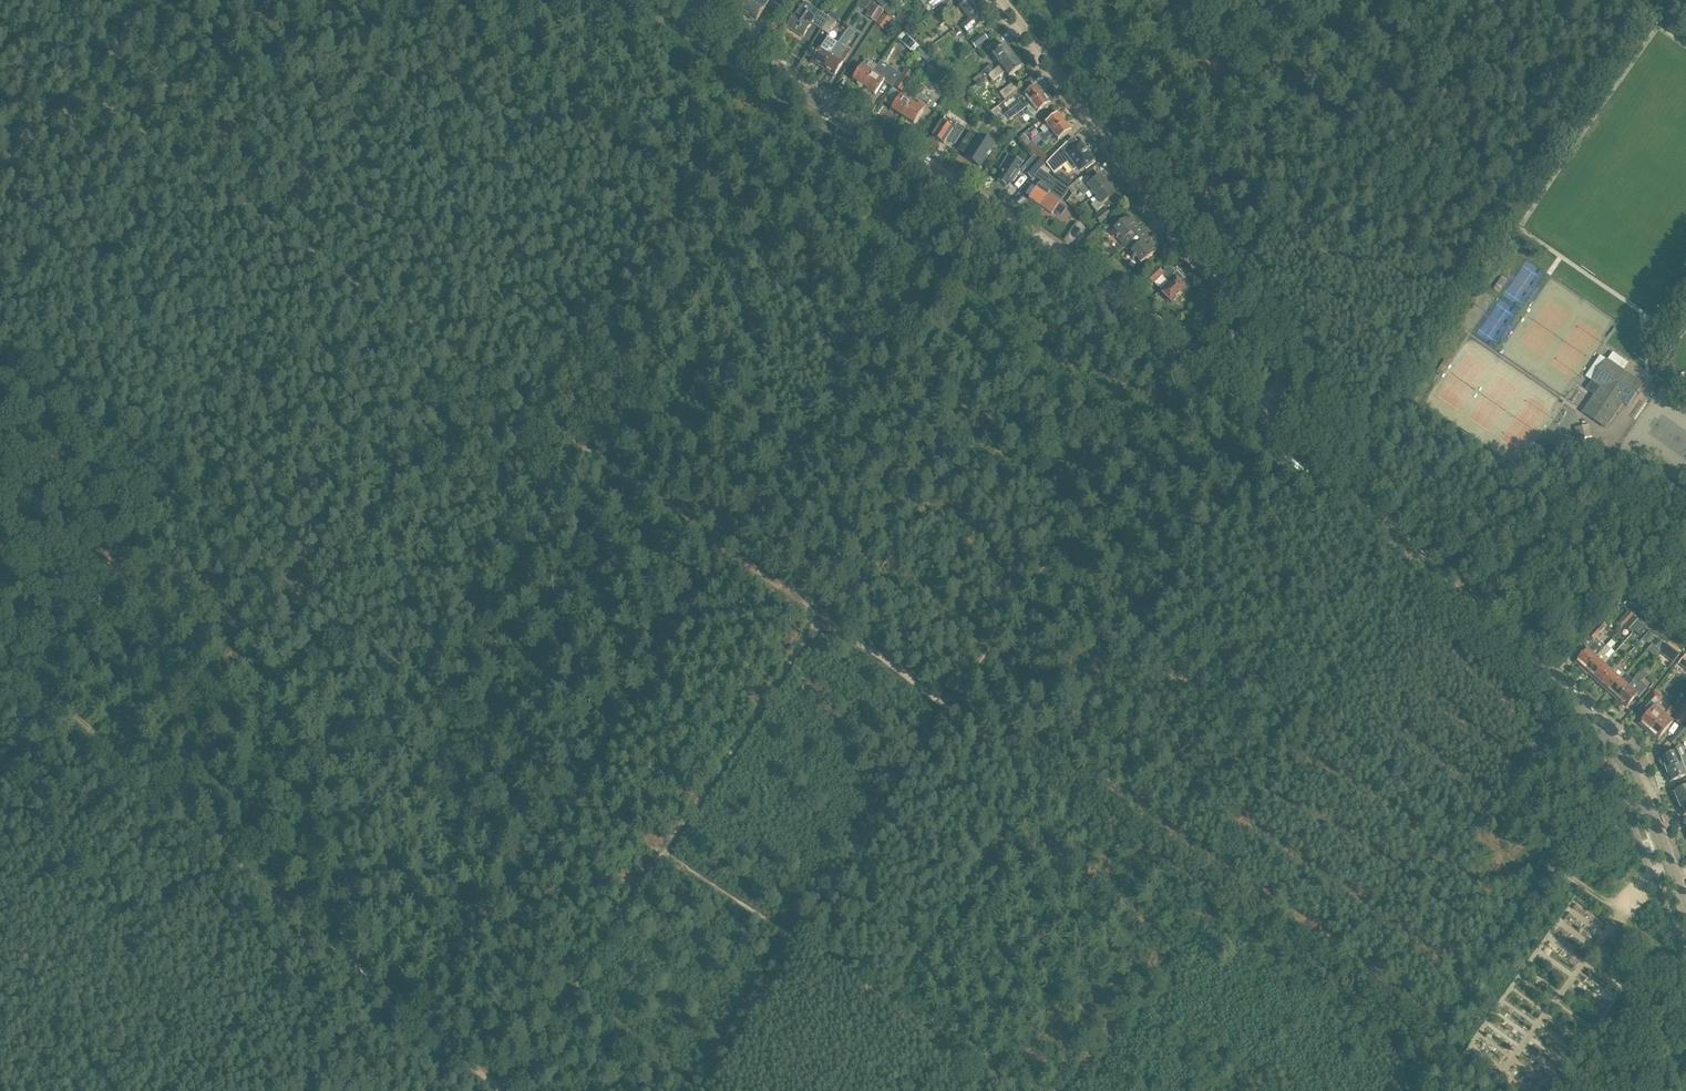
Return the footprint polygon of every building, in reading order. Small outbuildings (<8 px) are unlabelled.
[(733,7),(735,8),(736,9),(739,11),(740,11),(745,14),(754,0),(738,0),(733,7)] [(754,0),(745,14),(757,21),(765,8),(754,0)] [(774,15),(775,16),(785,0),(772,0),(768,6),(768,7),(766,10),(774,15)] [(884,10),(889,6),(886,2),(884,4),(882,0),(878,0),(876,1),(884,10)] [(947,0),(933,0),(928,4),(933,10),(947,0)] [(938,7),(938,8),(939,8),(943,13),(945,11),(954,5),(954,4),(950,0),(948,0),(938,7)] [(979,11),(970,0),(958,10),(966,20),(979,11)] [(866,16),(877,23),(884,11),(871,3),(866,9),(869,11),(866,16)] [(803,38),(815,19),(799,8),(787,27),(803,38)] [(974,31),(987,22),(979,11),(966,20),(966,21),(960,25),(953,30),(957,36),(964,31),(968,36),(974,31)] [(822,13),(814,26),(821,30),(829,18),(822,13)] [(891,20),(883,14),(876,24),(884,30),(891,20)] [(898,16),(894,21),(905,31),(910,27),(898,16)] [(828,35),(837,22),(830,18),(822,31),(828,35)] [(953,30),(960,25),(956,20),(949,25),(953,30)] [(773,25),(770,30),(772,31),(777,34),(780,29),(781,28),(779,26),(774,23),(773,25)] [(905,33),(898,40),(903,45),(910,38),(905,33)] [(983,34),(972,42),(976,48),(987,40),(983,34)] [(830,57),(823,69),(835,76),(843,63),(842,62),(849,52),(844,49),(850,39),(844,35),(838,45),(830,57)] [(820,48),(812,62),(823,69),(830,57),(838,45),(837,45),(832,42),(828,39),(822,49),(820,48)] [(1005,46),(993,55),(1001,66),(1014,56),(1005,46)] [(995,70),(988,76),(992,82),(1006,72),(1010,77),(1022,67),(1014,56),(1001,66),(995,70)] [(862,66),(853,80),(864,87),(873,73),(877,67),(878,66),(876,65),(875,64),(871,61),(870,63),(866,60),(862,66)] [(946,71),(939,64),(931,76),(931,77),(929,80),(927,79),(924,85),(932,90),(938,81),(939,82),(946,71)] [(873,73),(864,87),(876,95),(884,82),(884,81),(889,84),(896,73),(889,68),(888,71),(878,65),(877,67),(873,73)] [(984,70),(983,71),(987,77),(988,76),(995,70),(991,65),(984,70)] [(906,69),(894,87),(902,92),(914,74),(906,69)] [(1014,83),(1000,93),(1005,100),(1019,89),(1014,83)] [(1019,94),(1006,105),(1011,112),(1006,116),(1010,121),(1014,118),(1018,115),(1022,111),(1026,108),(1027,107),(1043,94),(1037,86),(1021,98),(1019,94)] [(1027,107),(1026,108),(1033,116),(1037,113),(1050,103),(1043,94),(1027,107)] [(903,117),(912,103),(901,95),(891,110),(903,117)] [(912,103),(903,117),(915,125),(924,110),(923,110),(926,106),(920,102),(917,106),(912,103)] [(1018,115),(1014,118),(1016,120),(1020,118),(1021,119),(1025,115),(1022,111),(1018,115)] [(1043,132),(1026,146),(1030,150),(1035,146),(1042,140),(1065,122),(1058,114),(1045,123),(1046,125),(1041,129),(1043,132)] [(938,127),(932,136),(940,141),(944,144),(947,140),(955,145),(965,130),(957,124),(951,121),(950,122),(947,126),(945,125),(941,122),(938,127)] [(1065,122),(1042,140),(1045,143),(1049,140),(1048,138),(1054,134),(1059,140),(1071,131),(1065,122)] [(979,138),(972,134),(970,132),(963,143),(972,149),(966,158),(980,167),(994,146),(980,136),(979,138)] [(1057,155),(1046,166),(1054,176),(1068,165),(1074,173),(1078,170),(1080,173),(1085,169),(1087,171),(1094,165),(1093,163),(1095,162),(1081,144),(1072,151),(1067,144),(1057,155)] [(1035,146),(1030,150),(1036,157),(1041,153),(1035,146)] [(1014,181),(1020,172),(1018,170),(1022,164),(1008,156),(1000,169),(1003,172),(998,181),(1007,187),(1012,180),(1014,181)] [(1034,156),(1021,170),(1032,179),(1038,172),(1040,170),(1045,164),(1040,160),(1034,156)] [(1032,179),(1031,180),(1037,184),(1040,180),(1046,174),(1040,170),(1038,172),(1032,179)] [(1042,181),(1030,200),(1041,207),(1058,182),(1046,174),(1040,180),(1042,181)] [(1068,189),(1073,195),(1080,189),(1084,196),(1091,190),(1095,195),(1108,185),(1101,175),(1088,185),(1087,183),(1083,186),(1079,180),(1068,189)] [(1058,182),(1041,207),(1052,215),(1060,203),(1062,199),(1068,189),(1058,182)] [(1099,200),(1092,205),(1097,212),(1104,206),(1103,204),(1115,194),(1108,185),(1095,195),(1099,200)] [(1068,203),(1073,195),(1068,189),(1062,199),(1068,203)] [(1106,209),(1096,217),(1101,223),(1111,215),(1106,209)] [(1125,249),(1127,247),(1144,234),(1130,217),(1114,230),(1120,237),(1118,239),(1125,249)] [(1140,264),(1157,251),(1144,234),(1127,247),(1125,249),(1133,260),(1136,258),(1140,264)] [(1158,268),(1148,277),(1153,283),(1154,282),(1162,292),(1161,292),(1165,296),(1165,299),(1168,302),(1170,302),(1171,303),(1186,289),(1180,283),(1184,279),(1171,265),(1163,273),(1158,268)] [(1642,384),(1639,382),(1613,364),(1614,362),(1609,358),(1607,360),(1606,360),(1586,390),(1593,395),(1581,412),(1605,428),(1622,403),(1626,406),(1642,384)] [(1624,626),(1633,616),(1629,612),(1617,625),(1621,629),(1624,626)] [(1633,634),(1634,632),(1641,624),(1642,624),(1633,616),(1624,626),(1633,634)] [(1596,638),(1606,627),(1601,622),(1589,635),(1594,640),(1596,638)] [(1643,637),(1649,631),(1641,624),(1634,632),(1638,637),(1640,635),(1643,637)] [(1649,631),(1643,637),(1644,638),(1643,638),(1649,644),(1655,637),(1649,631)] [(1575,662),(1584,670),(1595,658),(1603,650),(1593,641),(1586,649),(1575,662)] [(1661,641),(1656,647),(1660,651),(1666,645),(1661,641)] [(1679,655),(1667,645),(1660,654),(1673,663),(1679,655)] [(1592,678),(1604,665),(1608,659),(1605,656),(1610,650),(1606,646),(1603,650),(1595,658),(1584,670),(1592,678)] [(1612,672),(1617,667),(1608,659),(1604,665),(1592,678),(1601,685),(1612,672)] [(1620,679),(1625,674),(1617,667),(1612,672),(1601,685),(1609,692),(1620,679)] [(1636,678),(1633,681),(1628,687),(1617,700),(1626,708),(1637,696),(1638,697),(1647,688),(1641,682),(1647,675),(1643,671),(1636,678)] [(1628,687),(1633,681),(1625,674),(1620,679),(1609,692),(1617,700),(1628,687)] [(1657,703),(1660,699),(1653,693),(1639,710),(1646,715),(1639,724),(1648,732),(1659,720),(1666,711),(1657,703)] [(1670,706),(1666,711),(1659,720),(1648,732),(1658,740),(1672,723),(1668,719),(1675,710),(1670,706)] [(1680,724),(1685,718),(1685,706),(1675,719),(1680,724)] [(1685,733),(1685,732),(1685,731),(1685,725),(1684,724),(1669,740),(1675,745),(1685,733)] [(1660,761),(1662,764),(1663,765),(1666,770),(1682,764),(1685,762),(1685,756),(1682,747),(1680,746),(1677,747),(1676,749),(1677,751),(1661,758),(1661,759),(1660,761)] [(1666,770),(1668,777),(1667,778),(1668,781),(1670,781),(1670,783),(1685,777),(1685,773),(1684,769),(1685,768),(1685,762),(1682,764),(1666,770)] [(1673,795),(1675,799),(1677,799),(1679,804),(1685,801),(1685,787),(1674,792),(1675,794),(1673,795)] [(1620,947),(1624,941),(1615,935),(1611,940),(1620,947)]
